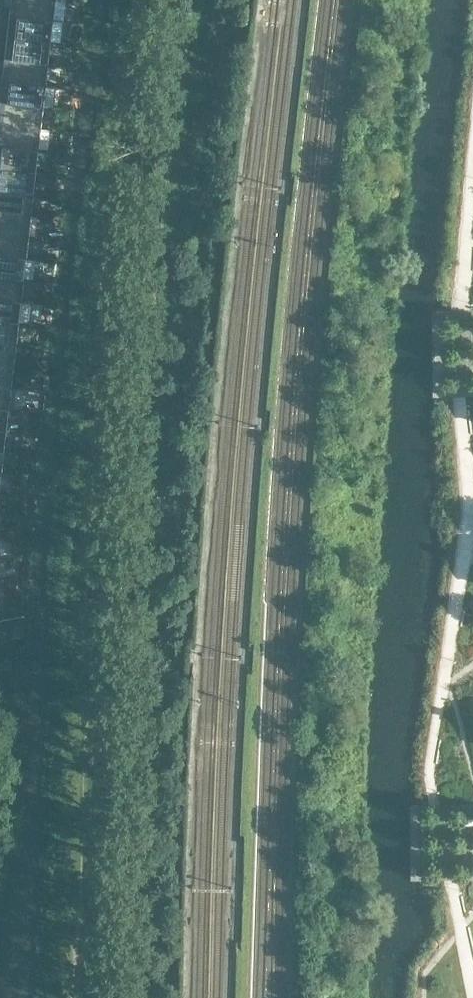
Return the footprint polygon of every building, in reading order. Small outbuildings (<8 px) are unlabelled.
[(56,0),(12,0),(11,6),(10,15),(53,20),(56,0)] [(9,27),(10,16),(2,15),(1,26),(9,27)] [(51,42),(53,20),(10,15),(10,16),(9,27),(8,37),(51,42)] [(48,63),(51,42),(8,37),(7,37),(7,49),(5,58),(48,63)] [(46,85),(48,63),(5,58),(5,59),(4,71),(3,80),(46,85)] [(43,106),(46,85),(3,80),(1,92),(0,101),(43,106)] [(43,106),(0,101),(0,102),(0,123),(41,128),(43,106)] [(41,128),(0,123),(0,145),(38,149),(41,128)] [(38,149),(0,145),(0,166),(36,171),(38,149)] [(36,171),(0,166),(0,188),(34,192),(36,171)] [(34,192),(0,188),(0,210),(31,214),(34,192)] [(31,214),(0,210),(0,232),(29,235),(31,214)] [(29,235),(0,232),(0,254),(26,257),(29,235)] [(26,257),(0,254),(0,275),(24,278),(26,257)] [(24,278),(0,275),(0,297),(21,300),(24,278)] [(21,300),(0,297),(0,319),(19,321),(21,300)] [(19,321),(0,319),(0,341),(16,343),(19,321)] [(16,343),(0,341),(0,362),(14,364),(16,343)] [(14,364),(0,362),(0,384),(11,386),(14,364)] [(11,386),(0,384),(0,406),(9,407),(11,386)] [(9,407),(0,406),(0,428),(7,429),(9,407)]
